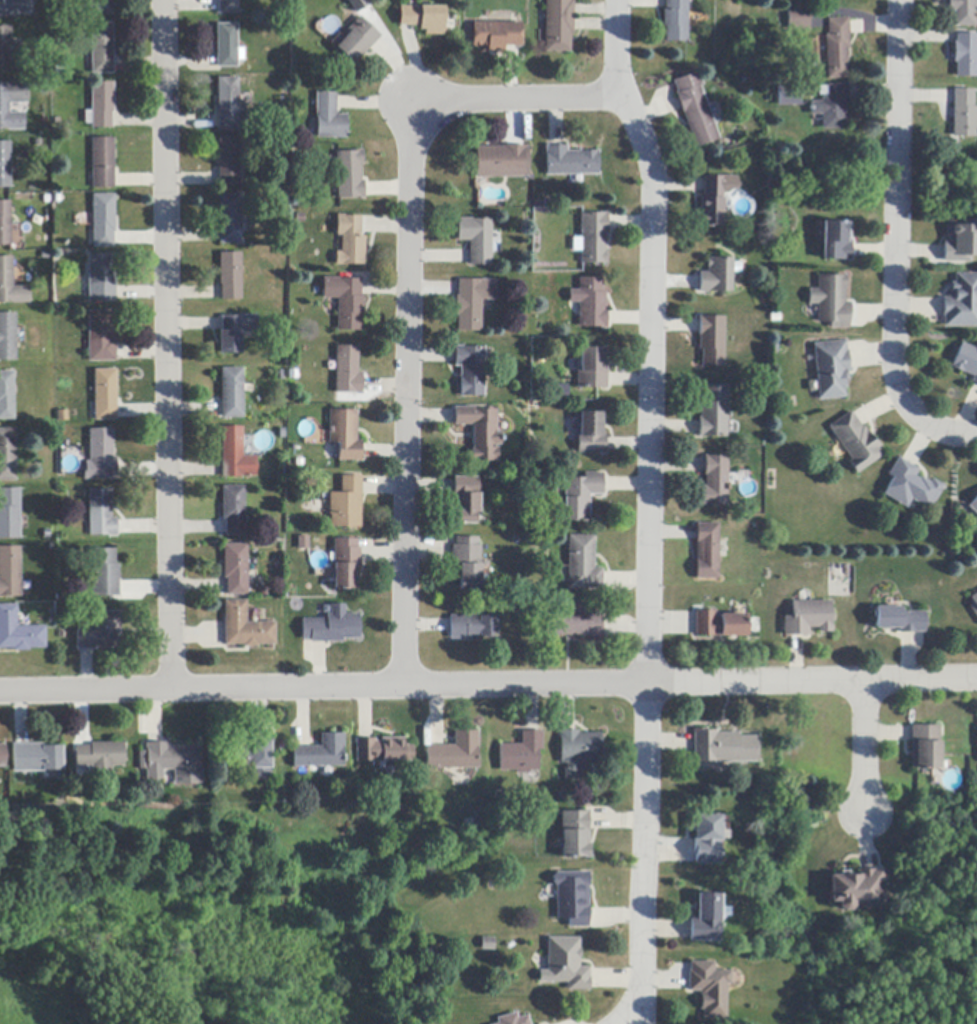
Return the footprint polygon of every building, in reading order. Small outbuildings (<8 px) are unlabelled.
[(11,17),(0,18),(0,0),(11,0),(11,17)] [(91,16),(90,0),(113,0),(113,15),(91,16)] [(219,12),(219,0),(237,0),(238,14),(219,14),(219,12)] [(544,52),(545,0),(570,0),(572,0),(572,4),(572,16),(572,19),(572,30),(572,34),(570,34),(570,52),(544,52)] [(665,8),(665,0),(687,0),(687,2),(687,9),(686,43),(664,43),(664,27),(662,27),(662,10),(665,10),(665,8)] [(948,12),(948,0),(974,0),(974,25),(975,27),(953,27),(953,12),(948,12)] [(444,25),(444,31),(444,36),(425,36),(425,30),(419,30),(419,26),(413,26),(401,26),(400,26),(400,7),(444,7),(444,25)] [(808,10),(808,29),(808,30),(787,30),(787,9),(808,9),(808,10)] [(379,39),(370,49),(361,57),(359,55),(351,64),(348,61),(349,61),(337,48),(335,47),(347,35),(348,35),(345,32),(360,17),(381,37),(379,39)] [(848,20),(848,22),(849,34),(849,49),(845,49),(846,79),(827,79),(826,67),(825,38),(825,36),(827,36),(827,28),(827,19),(828,19),(847,19),(848,18),(848,20)] [(480,23),(515,23),(521,23),(521,47),(518,47),(505,47),(503,47),(503,52),(487,52),(487,46),(472,46),(473,23),(480,23)] [(113,60),(113,72),(113,74),(92,74),(92,71),(87,71),(86,56),(91,56),(91,24),(113,24),(113,60)] [(220,68),(217,68),(217,58),(217,25),(237,24),(237,49),(244,48),(244,61),(237,61),(238,68),(220,68)] [(10,73),(0,73),(0,28),(11,27),(11,41),(21,41),(21,58),(10,58),(10,73)] [(976,35),(976,78),(955,78),(956,63),(953,63),(953,43),(953,42),(956,42),(956,34),(976,35)] [(706,105),(713,124),(719,140),(695,148),(683,114),(681,109),(675,93),(677,92),(674,85),(673,82),(697,73),(702,86),(700,87),(706,105)] [(218,131),(218,128),(218,116),(217,78),(239,78),(239,112),(246,112),(246,125),(239,125),(239,130),(218,131)] [(8,130),(0,130),(0,84),(8,84),(8,83),(27,82),(27,104),(10,104),(10,113),(24,113),(25,130),(8,131),(8,130)] [(113,115),(113,127),(113,128),(92,129),(92,124),(85,124),(85,111),(92,111),(92,102),(92,96),(92,83),(114,83),(114,113),(113,113),(113,115)] [(847,87),(847,100),(847,103),(844,103),(845,130),(822,130),(821,115),(810,115),(810,102),(821,102),(821,96),(818,96),(818,87),(827,86),(827,85),(847,85),(847,87)] [(800,106),(778,106),(777,87),(800,86),(800,106)] [(975,109),(975,123),(974,138),(952,137),(953,104),(953,91),(953,90),(973,90),(973,107),(975,107),(975,109)] [(337,96),(336,108),(336,115),(347,115),(347,139),(317,138),(317,115),(316,115),(316,93),(337,93),(337,96)] [(239,153),(240,184),(240,187),(219,187),(219,186),(219,174),(219,137),(239,137),(239,153)] [(115,175),(115,187),(115,188),(93,189),(93,186),(93,173),(92,139),(114,139),(115,175)] [(11,188),(0,188),(0,143),(11,142),(11,188)] [(525,178),(486,178),(476,178),(476,147),(503,147),(503,146),(507,146),(522,146),(525,146),(525,178)] [(598,175),(546,176),(546,146),(549,146),(563,146),(566,146),(567,152),(598,151),(598,175)] [(364,184),(364,196),(365,199),(361,199),(361,198),(338,199),(337,169),(336,156),(336,152),(359,152),(359,150),(363,150),(363,164),(361,164),(361,181),(364,181),(364,184)] [(700,226),(700,198),(703,198),(703,192),(703,180),(703,177),(736,177),(736,191),(731,191),(727,194),(723,194),(722,226),(700,226)] [(114,233),(114,244),(114,248),(94,248),(94,246),(93,231),(93,225),(93,215),(93,195),(115,195),(116,233),(114,233)] [(241,233),(241,244),(220,244),(220,242),(220,230),(220,195),(239,195),(241,195),(241,233)] [(11,246),(0,246),(0,202),(10,202),(11,246)] [(607,217),(607,229),(607,233),(605,233),(605,264),(581,264),(581,251),(581,239),(581,214),(607,214),(607,217)] [(345,216),(361,217),(361,233),(361,237),(365,237),(364,265),(344,265),(344,266),(336,265),(336,252),(341,252),(341,236),(337,236),(337,215),(345,215),(345,216)] [(491,220),(491,242),(491,253),(491,265),(469,265),(469,263),(470,251),(470,241),(458,241),(458,219),(472,219),(472,220),(481,220),(481,219),(484,219),(484,220),(491,220)] [(963,220),(976,221),(976,256),(970,256),(970,263),(943,262),(943,259),(943,247),(943,242),(946,242),(946,237),(945,236),(945,225),(951,219),(963,219),(963,220)] [(850,245),(850,257),(850,261),(822,260),(823,222),(838,223),(838,222),(842,222),(842,223),(848,223),(851,224),(850,245)] [(222,299),(222,288),(222,285),(220,285),(220,254),(242,253),(242,300),(222,300),(222,299)] [(116,288),(117,299),(117,302),(90,302),(89,295),(89,283),(89,255),(111,255),(111,270),(116,270),(116,288)] [(14,303),(0,303),(0,258),(13,257),(14,303)] [(732,258),(732,263),(740,264),(739,273),(732,272),(731,292),(715,292),(715,293),(699,292),(699,289),(700,277),(700,273),(707,273),(707,257),(732,258)] [(362,282),(361,295),(361,297),(364,297),(364,314),(362,314),(362,331),(338,331),(338,313),(338,299),(328,299),(324,299),(324,278),(342,278),(342,273),(356,273),(356,280),(362,280),(362,282)] [(954,274),(976,275),(976,328),(943,327),(943,323),(943,316),(942,316),(942,313),(943,301),(942,301),(942,300),(942,298),(954,298),(954,292),(950,292),(950,283),(954,283),(954,274)] [(846,276),(846,289),(845,289),(845,303),(850,303),(850,305),(850,321),(849,321),(849,327),(849,329),(830,329),(830,323),(817,323),(817,316),(817,305),(811,305),(808,305),(808,290),(817,290),(817,276),(846,276)] [(607,312),(607,324),(607,328),(600,328),(579,327),(579,317),(579,303),(570,303),(569,303),(569,290),(579,290),(580,279),(602,279),(602,293),(606,293),(606,308),(607,308),(607,312)] [(497,301),(481,300),(481,332),(458,332),(458,316),(456,316),(456,296),(458,296),(458,283),(458,280),(497,281),(497,301)] [(117,346),(117,360),(117,362),(90,362),(89,311),(112,311),(113,340),(117,339),(117,346)] [(17,361),(0,361),(0,313),(17,313),(17,361)] [(257,333),(242,333),(242,339),(242,354),(220,354),(220,331),(222,331),(222,319),(222,317),(240,317),(240,315),(257,315),(257,333)] [(724,317),(723,367),(701,367),(702,350),(699,350),(699,332),(699,321),(699,317),(724,317)] [(846,344),(847,351),(848,351),(850,369),(850,371),(847,372),(848,379),(845,379),(846,389),(844,389),(845,398),(819,401),(813,344),(846,341),(846,344)] [(975,349),(976,350),(976,385),(974,384),(971,382),(973,377),(951,367),(962,343),(975,349)] [(363,379),(363,392),(363,395),(356,395),(356,394),(336,394),(336,371),(337,364),(337,346),(359,347),(358,373),(363,373),(363,379)] [(485,348),(484,397),(460,396),(460,367),(455,367),(455,363),(455,351),(455,347),(485,348)] [(607,374),(607,386),(607,389),(577,388),(577,371),(580,371),(580,348),(600,348),(600,349),(604,349),(604,360),(608,360),(607,374)] [(222,417),(222,405),(222,369),(243,369),(244,419),(222,419),(222,417)] [(118,406),(118,418),(118,421),(96,421),(96,370),(118,370),(118,406)] [(15,420),(0,420),(0,372),(15,372),(15,420)] [(727,386),(727,438),(705,437),(705,438),(698,438),(698,434),(699,422),(699,417),(700,417),(700,403),(704,403),(704,386),(727,386)] [(496,410),(496,432),(501,432),(501,437),(502,437),(502,441),(500,441),(500,446),(496,446),(496,449),(497,449),(498,460),(496,460),(496,463),(472,463),(472,449),(473,449),(472,426),(454,426),(454,423),(454,410),(454,408),(475,407),(475,410),(496,410)] [(361,445),(361,457),(361,461),(339,461),(339,460),(339,444),(329,444),(329,441),(330,410),(358,411),(357,441),(361,441),(361,445)] [(853,414),(862,427),(863,427),(867,433),(868,432),(879,447),(878,448),(883,455),(857,474),(848,462),(851,460),(828,428),(851,412),(853,414)] [(606,439),(606,451),(606,454),(577,454),(578,442),(578,435),(579,435),(580,420),(580,413),(602,413),(602,435),(606,436),(606,439)] [(223,477),(223,464),(222,428),(243,428),(243,457),(257,456),(257,477),(223,478),(223,477)] [(16,482),(0,482),(0,430),(16,429),(16,482)] [(114,430),(114,458),(117,458),(117,464),(117,478),(117,480),(112,480),(112,479),(94,479),(94,480),(85,480),(85,462),(91,462),(91,430),(114,430)] [(728,457),(727,506),(698,505),(698,486),(705,486),(705,476),(704,476),(704,472),(704,459),(705,457),(728,457)] [(903,460),(915,468),(919,470),(915,477),(919,479),(920,477),(930,483),(932,480),(943,486),(929,510),(918,503),(912,500),(908,507),(907,509),(884,495),(893,478),(888,475),(898,458),(903,460)] [(603,478),(603,491),(603,496),(590,496),(590,521),(585,521),(585,523),(580,522),(580,521),(565,521),(565,508),(565,489),(565,479),(585,479),(585,473),(603,473),(603,478)] [(362,477),(362,478),(362,495),(361,528),(331,527),(331,515),(330,515),(330,493),(342,493),(342,477),(362,477)] [(478,478),(478,494),(479,494),(479,513),(476,513),(476,524),(463,524),(462,525),(460,525),(460,524),(454,524),(455,496),(454,496),(454,493),(454,481),(454,477),(478,478)] [(226,533),(226,522),(226,521),(223,521),(223,487),(245,486),(245,536),(226,536),(226,533)] [(22,539),(0,540),(0,489),(21,489),(21,519),(21,530),(22,539)] [(118,522),(118,533),(118,536),(110,536),(91,536),(90,490),(112,490),(113,519),(118,519),(118,522)] [(968,507),(976,498),(976,515),(968,507)] [(718,524),(718,541),(718,558),(718,579),(696,579),(696,540),(696,527),(696,524),(718,524)] [(603,573),(602,589),(568,589),(568,582),(568,566),(569,536),(595,536),(594,569),(603,570),(603,573)] [(299,549),(299,537),(309,537),(309,549),(299,549)] [(358,541),(358,548),(361,548),(361,562),(361,565),(356,565),(355,573),(358,573),(358,580),(356,580),(355,589),(347,589),(347,590),(343,590),(343,589),(334,589),(335,553),(335,540),(335,539),(358,540),(358,541)] [(247,574),(247,585),(248,595),(227,596),(227,593),(227,581),(227,579),(224,579),(224,545),(247,545),(247,574)] [(453,545),(477,546),(481,546),(480,561),(480,572),(479,590),(472,590),(472,591),(468,591),(460,590),(460,580),(455,580),(456,566),(452,566),(452,561),(453,545)] [(22,598),(0,598),(0,548),(21,548),(22,582),(22,597),(22,598)] [(120,565),(120,582),(120,594),(120,597),(93,597),(93,596),(82,596),(82,584),(93,584),(93,550),(116,550),(116,565),(120,565)] [(970,598),(976,594),(976,619),(969,607),(974,604),(970,598)] [(258,623),(265,623),(275,623),(276,645),(258,645),(258,648),(244,648),(244,645),(225,645),(225,623),(225,601),(247,601),(247,623),(258,623)] [(803,636),(790,636),(784,636),(784,617),(792,617),(792,602),(831,602),(831,610),(833,610),(833,622),(831,622),(831,633),(818,633),(818,628),(809,628),(809,636),(803,636)] [(14,649),(0,649),(0,605),(18,605),(18,627),(23,627),(30,627),(47,627),(47,649),(30,649),(30,651),(14,651),(14,649)] [(360,640),(343,640),(343,643),(326,643),(311,644),(311,641),(304,641),(303,641),(302,619),(327,619),(327,615),(331,615),(331,605),(345,605),(345,615),(360,615),(360,640)] [(913,613),(926,613),(926,633),(924,633),(917,633),(917,634),(902,634),(899,634),(899,629),(876,629),(876,619),(875,619),(875,609),(876,609),(876,607),(898,607),(902,607),(902,613),(913,613)] [(695,636),(695,635),(695,613),(695,611),(715,611),(715,619),(720,619),(720,615),(747,615),(746,637),(720,637),(720,636),(715,636),(695,636)] [(93,650),(81,650),(77,650),(77,631),(84,631),(84,622),(94,622),(94,613),(120,612),(121,636),(118,636),(118,649),(97,649),(97,650),(93,650)] [(602,617),(602,636),(602,641),(584,641),(583,636),(546,636),(546,612),(564,612),(579,612),(585,612),(585,615),(602,615),(602,617)] [(450,631),(450,620),(450,616),(482,616),(482,617),(497,617),(497,638),(482,638),(482,641),(466,642),(466,639),(450,640),(450,631)] [(911,769),(911,742),(912,728),(912,726),(940,727),(939,742),(941,742),(940,770),(926,770),(922,770),(922,769),(911,769)] [(756,763),(713,763),(713,762),(694,763),(693,751),(693,735),(693,734),(692,734),(692,729),(706,729),(706,731),(716,731),(716,733),(738,733),(738,737),(756,736),(756,763)] [(601,763),(579,763),(579,780),(564,780),(564,768),(567,768),(567,764),(560,764),(560,738),(559,738),(559,732),(563,732),(563,731),(575,731),(579,731),(579,734),(600,734),(601,763)] [(478,769),(477,769),(453,769),(427,769),(427,747),(430,747),(444,747),(455,746),(455,732),(477,732),(478,769)] [(526,732),(538,732),(543,732),(543,751),(539,751),(538,771),(530,771),(530,774),(517,774),(517,772),(500,772),(500,745),(522,745),(522,732),(526,732)] [(344,767),(333,768),(311,768),(294,768),(293,748),(298,748),(310,747),(321,747),(321,735),(343,734),(344,767)] [(357,762),(357,740),(360,740),(373,740),(376,740),(376,741),(382,741),(382,738),(405,738),(405,745),(413,745),(413,762),(357,762)] [(271,746),(272,778),(251,778),(250,769),(235,769),(234,748),(251,748),(251,742),(253,742),(271,741),(271,746)] [(112,778),(92,778),(92,767),(87,767),(83,767),(83,775),(77,775),(77,747),(90,747),(92,747),(92,744),(124,743),(125,767),(112,767),(112,778)] [(61,771),(48,771),(44,771),(44,772),(13,773),(13,745),(16,745),(28,744),(45,744),(45,747),(63,747),(63,771),(61,771)] [(170,747),(200,747),(200,770),(184,770),(184,782),(174,782),(174,770),(163,770),(163,780),(147,780),(147,770),(139,770),(139,752),(147,752),(147,749),(146,744),(149,744),(162,744),(170,744),(170,747)] [(589,778),(589,765),(599,765),(599,778),(589,778)] [(589,829),(589,858),(573,858),(573,859),(568,859),(568,858),(562,858),(562,848),(562,839),(562,812),(589,812),(589,829)] [(694,863),(695,856),(693,856),(693,840),(693,838),(694,838),(694,832),(692,832),(692,825),(694,825),(694,816),(721,816),(721,831),(728,831),(728,839),(721,839),(721,842),(718,842),(718,864),(694,864),(694,863)] [(861,902),(853,902),(853,907),(852,908),(849,911),(843,911),(838,907),(838,902),(830,903),(829,876),(839,876),(839,875),(840,875),(840,872),(847,872),(847,875),(849,875),(849,876),(858,876),(858,871),(859,871),(880,870),(882,870),(883,905),(872,906),(872,901),(861,902)] [(590,909),(590,918),(589,918),(588,928),(568,928),(568,920),(557,920),(557,887),(553,883),(553,877),(556,873),(589,873),(589,887),(589,906),(590,907),(590,909)] [(720,895),(719,922),(718,922),(717,942),(689,941),(689,939),(690,922),(690,919),(696,919),(696,894),(720,895)] [(482,938),(494,939),(494,951),(482,950),(482,938)] [(589,969),(589,978),(590,978),(590,988),(590,991),(567,991),(567,984),(539,983),(540,973),(540,971),(547,971),(547,956),(548,938),(579,939),(579,948),(580,948),(580,960),(579,960),(579,967),(589,967),(589,969)] [(688,990),(687,971),(689,971),(689,965),(689,963),(713,963),(713,971),(730,971),(730,984),(725,984),(725,1019),(702,1019),(702,1010),(699,1010),(699,1007),(700,1007),(700,998),(699,998),(699,992),(688,992),(688,990)] [(528,1016),(530,1023),(498,1023),(497,1019),(517,1013),(518,1019),(528,1016)]
